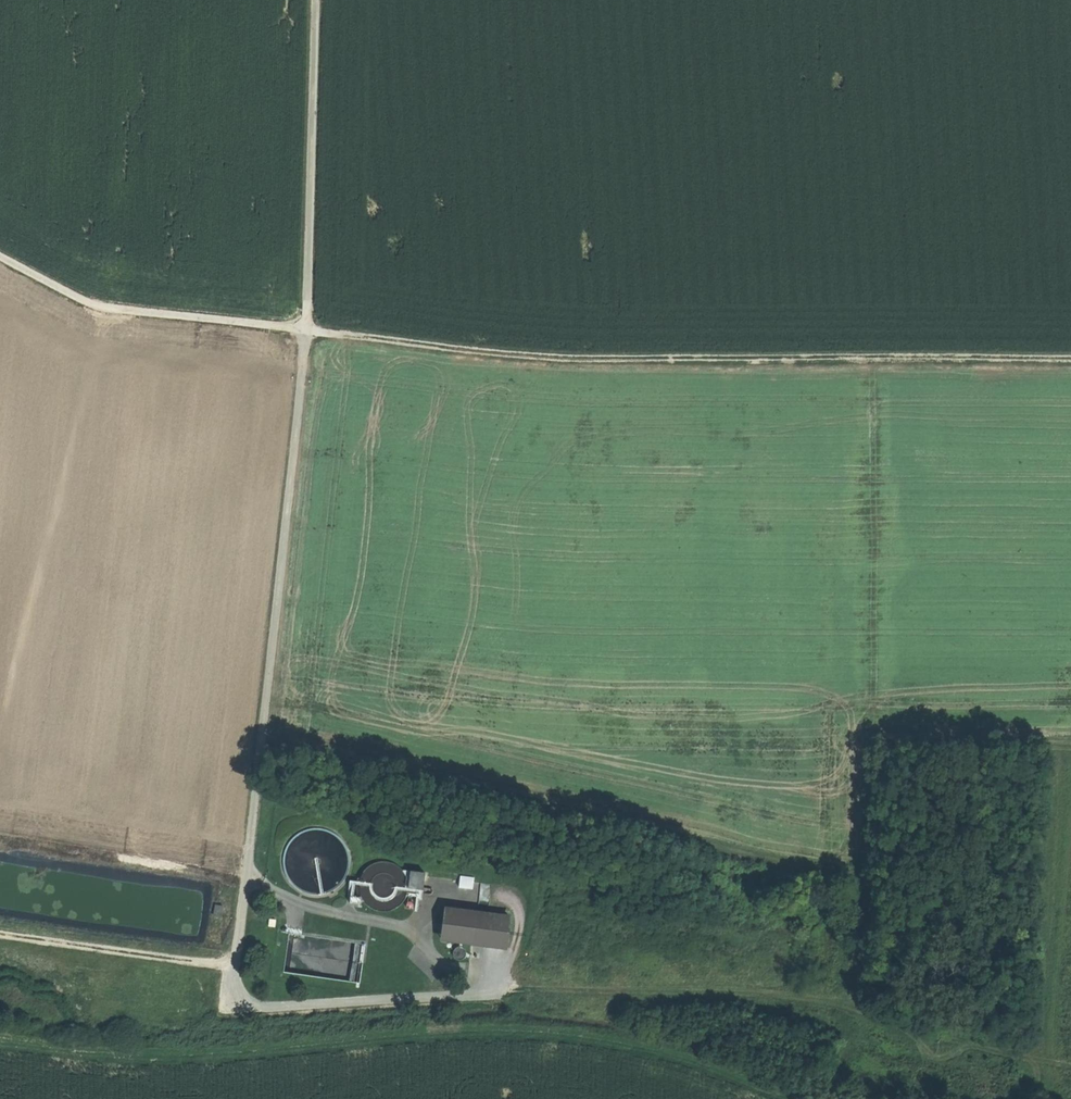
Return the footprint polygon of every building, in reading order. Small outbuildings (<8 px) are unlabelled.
[(305,892),(317,894),(330,891),(340,883),(347,872),(349,859),(345,846),(337,836),(326,829),(313,828),(301,831),(290,839),(284,850),(282,863),(286,875),(293,886),(305,892)] [(371,908),(381,911),(391,910),(399,905),(406,898),(409,889),(408,879),(403,870),(396,864),(386,861),(377,862),(368,866),(362,874),(359,883),(360,893),(364,901),(371,908)] [(463,875),(460,885),(473,888),(476,878),(463,875)] [(360,897),(350,896),(350,903),(359,904),(360,897)] [(408,901),(406,902),(406,904),(406,906),(407,908),(409,909),(411,909),(412,908),(413,907),(414,905),(413,903),(412,901),(410,901),(408,901)] [(223,906),(216,905),(214,916),(221,917),(223,906)] [(472,943),(476,913),(448,909),(446,923),(444,923),(442,932),(445,932),(444,939),(472,943)] [(510,917),(476,913),(472,943),(506,947),(510,917)] [(302,947),(316,949),(317,938),(296,935),(295,941),(303,942),(302,947)] [(327,940),(326,948),(325,948),(322,971),(335,972),(339,941),(327,940)] [(349,961),(351,961),(351,979),(362,980),(363,942),(349,942),(349,961)] [(456,948),(454,949),(453,952),(453,954),(454,957),(455,959),(458,960),(461,960),(463,959),(465,958),(466,955),(466,952),(465,950),(464,948),(461,947),(458,947),(456,948)]
